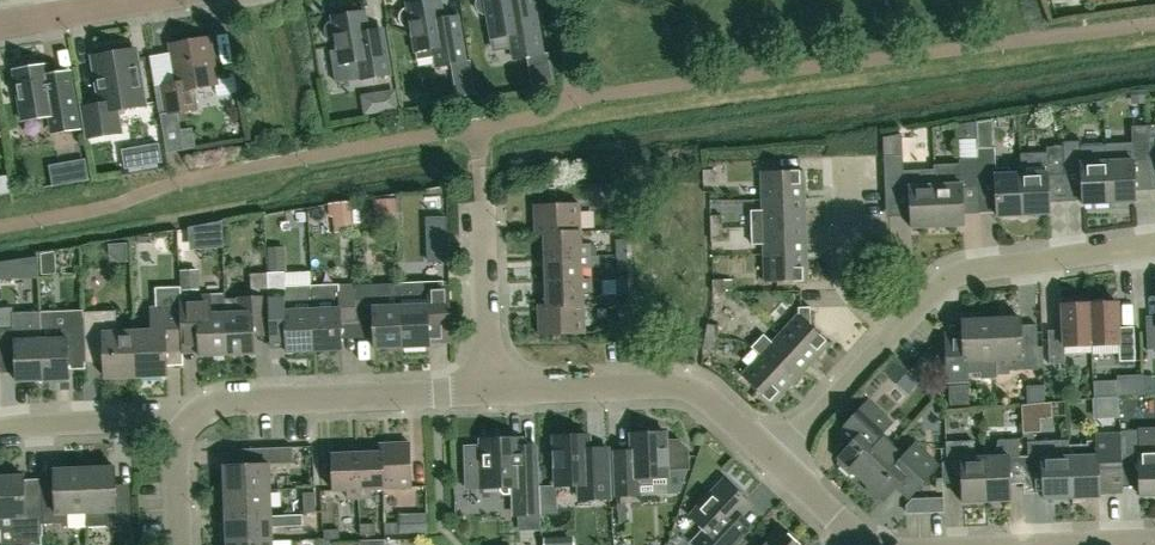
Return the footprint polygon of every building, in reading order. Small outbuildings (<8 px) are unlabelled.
[(440,0),(431,0),(408,4),(408,7),(406,8),(404,8),(402,10),(401,11),(400,13),(400,14),(399,15),(399,17),(399,18),(399,19),(400,21),(400,22),(401,24),(402,25),(404,27),(406,28),(408,28),(409,29),(412,29),(416,51),(417,51),(418,60),(436,58),(437,66),(465,62),(459,26),(445,29),(440,0)] [(476,1),(476,2),(476,3),(475,5),(476,6),(476,8),(476,9),(477,10),(478,12),(479,13),(480,14),(481,14),(483,15),(484,15),(486,15),(487,16),(488,15),(492,38),(495,52),(513,49),(514,59),(543,54),(535,6),(533,0),(476,0),(476,1)] [(1061,0),(1050,0),(1055,14),(1080,11),(1079,0),(1062,3),(1061,0)] [(390,74),(384,39),(383,29),(368,31),(365,11),(333,17),(333,20),(332,20),(331,20),(330,21),(328,22),(327,23),(326,24),(326,25),(325,27),(325,28),(324,29),(324,31),(324,32),(325,34),(325,35),(326,36),(327,37),(328,39),(329,39),(330,40),(331,41),(333,41),(334,41),(336,42),(337,41),(341,64),(359,61),(362,79),(390,74)] [(178,113),(197,109),(194,94),(198,88),(216,85),(208,38),(172,44),(179,82),(162,85),(166,111),(167,115),(178,113)] [(123,52),(122,47),(105,50),(105,55),(95,57),(101,95),(98,96),(99,105),(84,108),(89,137),(121,131),(118,113),(125,112),(124,108),(143,105),(140,88),(145,87),(142,66),(137,67),(134,50),(123,52)] [(69,70),(48,73),(47,65),(39,67),(38,61),(22,64),(22,69),(14,71),(22,121),(54,116),(54,118),(56,132),(79,128),(76,115),(71,80),(69,70)] [(230,96),(247,94),(245,75),(229,76),(230,96)] [(453,80),(456,95),(475,92),(473,76),(453,80)] [(382,113),(399,110),(396,89),(378,92),(382,113)] [(1146,93),(1130,93),(1131,106),(1146,105),(1146,93)] [(976,122),(955,126),(956,142),(959,142),(977,142),(976,122)] [(1109,203),(1136,202),(1134,161),(1150,160),(1149,126),(1132,126),(1132,143),(1106,144),(1109,203)] [(1083,204),(1109,203),(1106,144),(1081,145),(1081,141),(1063,142),(1063,146),(1065,170),(1081,169),(1083,204)] [(159,143),(122,149),(125,168),(162,162),(159,143)] [(1050,214),(1048,176),(1065,175),(1065,170),(1063,146),(1046,147),(1047,153),(1021,154),(1022,173),(1024,215),(1050,214)] [(1024,215),(1022,173),(1010,174),(1009,167),(996,168),(995,151),(978,152),(978,158),(980,182),(996,181),(997,216),(1024,215)] [(904,171),(903,155),(884,156),(885,188),(910,187),(912,228),(938,227),(936,165),(934,165),(934,169),(904,171)] [(980,182),(978,158),(960,159),(960,164),(936,165),(938,227),(964,226),(963,187),(980,187),(980,182)] [(85,161),(50,166),(54,186),(88,180),(85,161)] [(704,183),(716,183),(715,170),(704,170),(704,183)] [(763,200),(805,199),(804,170),(762,172),(763,200)] [(11,193),(8,179),(0,181),(0,195),(11,193)] [(374,213),(377,213),(397,212),(396,198),(374,199),(374,213)] [(752,228),(806,226),(805,199),(763,200),(763,210),(751,210),(752,228)] [(350,201),(328,203),(329,215),(334,215),(351,213),(350,201)] [(536,232),(581,230),(580,204),(534,206),(536,232)] [(616,231),(627,230),(627,214),(616,215),(616,231)] [(711,229),(723,228),(723,216),(711,216),(711,229)] [(807,253),(806,226),(752,228),(752,245),(764,244),(765,254),(807,253)] [(712,241),(723,241),(723,228),(711,229),(712,241)] [(581,245),(581,230),(536,232),(536,234),(544,234),(545,258),(590,256),(590,244),(581,245)] [(618,255),(628,254),(628,239),(617,239),(618,255)] [(447,261),(446,243),(435,243),(436,262),(447,261)] [(269,273),(284,272),(287,272),(286,247),(268,248),(269,273)] [(40,253),(41,274),(55,273),(54,250),(40,253)] [(766,282),(807,281),(807,253),(765,254),(766,282)] [(618,270),(629,270),(628,254),(618,255),(618,270)] [(583,280),(582,267),(591,267),(590,256),(545,258),(546,283),(591,281),(591,279),(583,280)] [(10,277),(9,260),(0,262),(0,277),(10,277)] [(181,291),(200,289),(199,269),(180,270),(181,291)] [(287,352),(315,351),(312,287),(285,288),(284,272),(269,273),(268,273),(270,312),(272,348),(287,348),(287,352)] [(322,272),(296,273),(297,285),(322,284),(322,272)] [(270,312),(268,273),(265,273),(254,273),(251,273),(252,302),(244,302),(244,300),(242,298),(225,298),(227,355),(255,354),(254,312),(270,312)] [(618,295),(630,295),(629,278),(617,279),(618,295)] [(713,293),(725,293),(725,291),(725,280),(713,280),(713,293)] [(539,308),(584,307),(583,292),(592,291),(591,281),(546,283),(547,305),(538,306),(539,308)] [(446,342),(445,316),(444,287),(443,282),(427,282),(411,283),(399,283),(400,307),(402,348),(430,347),(430,343),(446,342)] [(355,291),(357,319),(373,319),(374,349),(402,348),(400,307),(399,283),(355,285),(355,291)] [(315,351),(343,350),(341,320),(357,319),(355,291),(355,285),(312,287),(315,351)] [(211,299),(207,295),(181,296),(181,308),(182,326),(198,326),(200,356),(227,355),(225,298),(211,299)] [(1108,303),(1104,299),(1095,299),(1092,303),(1090,303),(1092,345),(1119,344),(1120,361),(1135,361),(1135,333),(1119,333),(1118,302),(1108,303)] [(1089,303),(1085,300),(1077,300),(1073,304),(1062,305),(1064,336),(1048,336),(1049,364),(1065,364),(1064,346),(1092,345),(1090,303),(1089,303)] [(619,320),(631,319),(630,303),(618,304),(619,320)] [(540,335),(585,333),(584,307),(539,308),(540,335)] [(810,364),(830,343),(811,326),(811,307),(799,307),(799,314),(779,335),(810,364)] [(182,326),(181,308),(152,309),(152,330),(135,331),(137,377),(168,375),(166,347),(183,346),(182,326)] [(117,332),(116,311),(84,312),(84,325),(85,347),(85,350),(104,349),(105,378),(137,377),(135,331),(117,332)] [(43,380),(42,339),(41,325),(40,312),(13,313),(13,328),(0,329),(0,351),(16,350),(17,381),(43,380)] [(996,378),(994,318),(983,318),(983,313),(963,314),(963,319),(962,319),(963,335),(946,336),(947,341),(928,360),(948,379),(965,378),(965,373),(982,372),(982,378),(996,377),(996,378)] [(1021,347),(1020,317),(994,318),(996,378),(997,378),(997,377),(1009,377),(1009,371),(1039,370),(1038,346),(1021,347)] [(1146,322),(1147,350),(1154,349),(1154,321),(1146,322)] [(43,380),(70,379),(68,348),(85,347),(84,325),(55,327),(55,338),(42,339),(43,380)] [(773,342),(764,334),(752,347),(792,384),(810,364),(779,335),(773,342)] [(706,335),(703,349),(715,351),(717,337),(711,336),(706,335)] [(773,404),(792,384),(752,347),(761,356),(742,375),(773,404)] [(921,385),(896,363),(885,376),(910,398),(921,385)] [(1120,396),(1143,395),(1142,376),(1119,377),(1120,396)] [(1143,395),(1154,394),(1154,378),(1142,376),(1143,395)] [(1045,403),(1044,387),(1034,387),(1035,403),(1045,403)] [(862,478),(892,445),(880,434),(891,423),(868,402),(847,424),(860,436),(839,458),(841,459),(841,465),(850,473),(856,473),(862,478)] [(1121,430),(1121,434),(1112,435),(1114,467),(1122,467),(1122,461),(1139,461),(1140,495),(1154,495),(1154,429),(1121,430)] [(666,442),(666,432),(632,434),(633,455),(615,456),(617,496),(640,495),(640,485),(653,484),(653,477),(668,476),(668,467),(688,466),(688,450),(678,441),(666,442)] [(590,470),(589,435),(555,437),(557,485),(580,484),(580,499),(610,498),(609,469),(590,470)] [(1115,494),(1114,467),(1112,435),(1096,435),(1096,441),(1087,441),(1088,447),(1070,448),(1071,456),(1070,456),(1072,498),(1100,497),(1100,494),(1115,494)] [(522,450),(521,438),(482,440),(482,445),(465,446),(466,488),(500,487),(501,491),(504,495),(515,494),(515,515),(541,514),(539,461),(522,462),(522,450)] [(994,456),(985,456),(987,501),(1011,500),(1009,457),(1020,456),(1019,438),(998,439),(994,456)] [(1072,498),(1070,456),(1071,456),(1070,440),(1028,441),(1029,470),(1043,470),(1044,499),(1072,498)] [(975,457),(974,441),(946,442),(947,459),(961,458),(963,502),(987,501),(985,456),(975,457)] [(385,489),(411,488),(410,443),(383,444),(385,489)] [(360,498),(371,498),(370,489),(385,489),(383,444),(381,444),(381,452),(358,453),(360,498)] [(907,499),(917,489),(938,466),(915,445),(904,456),(892,445),(862,478),(867,483),(867,490),(876,498),(883,497),(884,499),(895,488),(907,499)] [(226,492),(271,490),(269,464),(294,463),(294,447),(255,448),(256,464),(225,465),(226,492)] [(360,498),(358,453),(332,454),(334,491),(348,490),(348,499),(360,498)] [(116,492),(115,466),(85,468),(87,513),(87,527),(132,525),(130,491),(116,492)] [(43,524),(68,523),(68,513),(87,513),(85,468),(55,469),(56,495),(42,496),(42,507),(43,524)] [(13,518),(14,537),(23,537),(23,544),(42,544),(41,536),(43,536),(43,524),(42,507),(25,508),(24,475),(0,476),(0,518),(13,518)] [(742,515),(752,504),(725,479),(691,517),(703,528),(716,540),(711,544),(737,544),(738,544),(726,532),(742,515)] [(227,517),(272,515),(271,490),(226,492),(227,517)] [(305,513),(316,513),(315,492),(304,493),(305,513)] [(908,502),(908,513),(920,512),(920,502),(915,499),(908,502)] [(617,511),(618,524),(629,523),(628,510),(617,511)] [(272,515),(227,517),(228,543),(273,541),(272,527),(285,527),(303,526),(303,515),(285,515),(272,516),(272,515)] [(361,536),(377,535),(376,523),(360,524),(361,536)] [(385,523),(385,534),(401,534),(400,523),(385,523)] [(324,541),(340,540),(340,530),(324,530),(324,541)] [(780,530),(766,544),(796,544),(780,530)]
